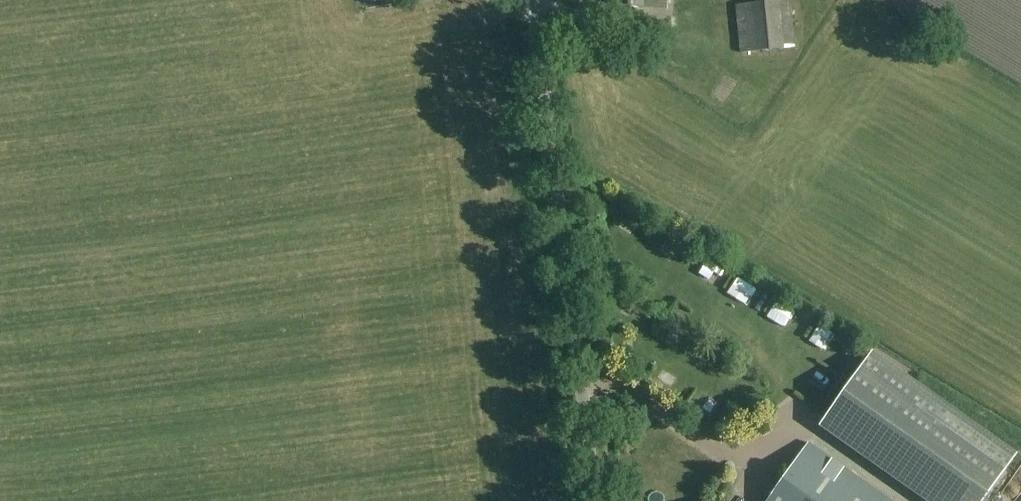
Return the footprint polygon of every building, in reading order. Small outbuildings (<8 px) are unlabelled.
[(738,52),(794,47),(791,1),(734,5),(738,52)] [(697,259),(690,276),(712,285),(720,268),(697,259)] [(735,306),(749,288),(732,276),(719,293),(735,306)] [(774,300),(760,315),(773,329),(788,314),(774,300)] [(625,325),(632,335),(645,327),(638,316),(625,325)] [(808,325),(801,347),(823,354),(830,332),(808,325)] [(1015,452),(872,351),(818,427),(923,500),(981,500),(1015,452)] [(807,443),(766,500),(891,500),(807,443)]
